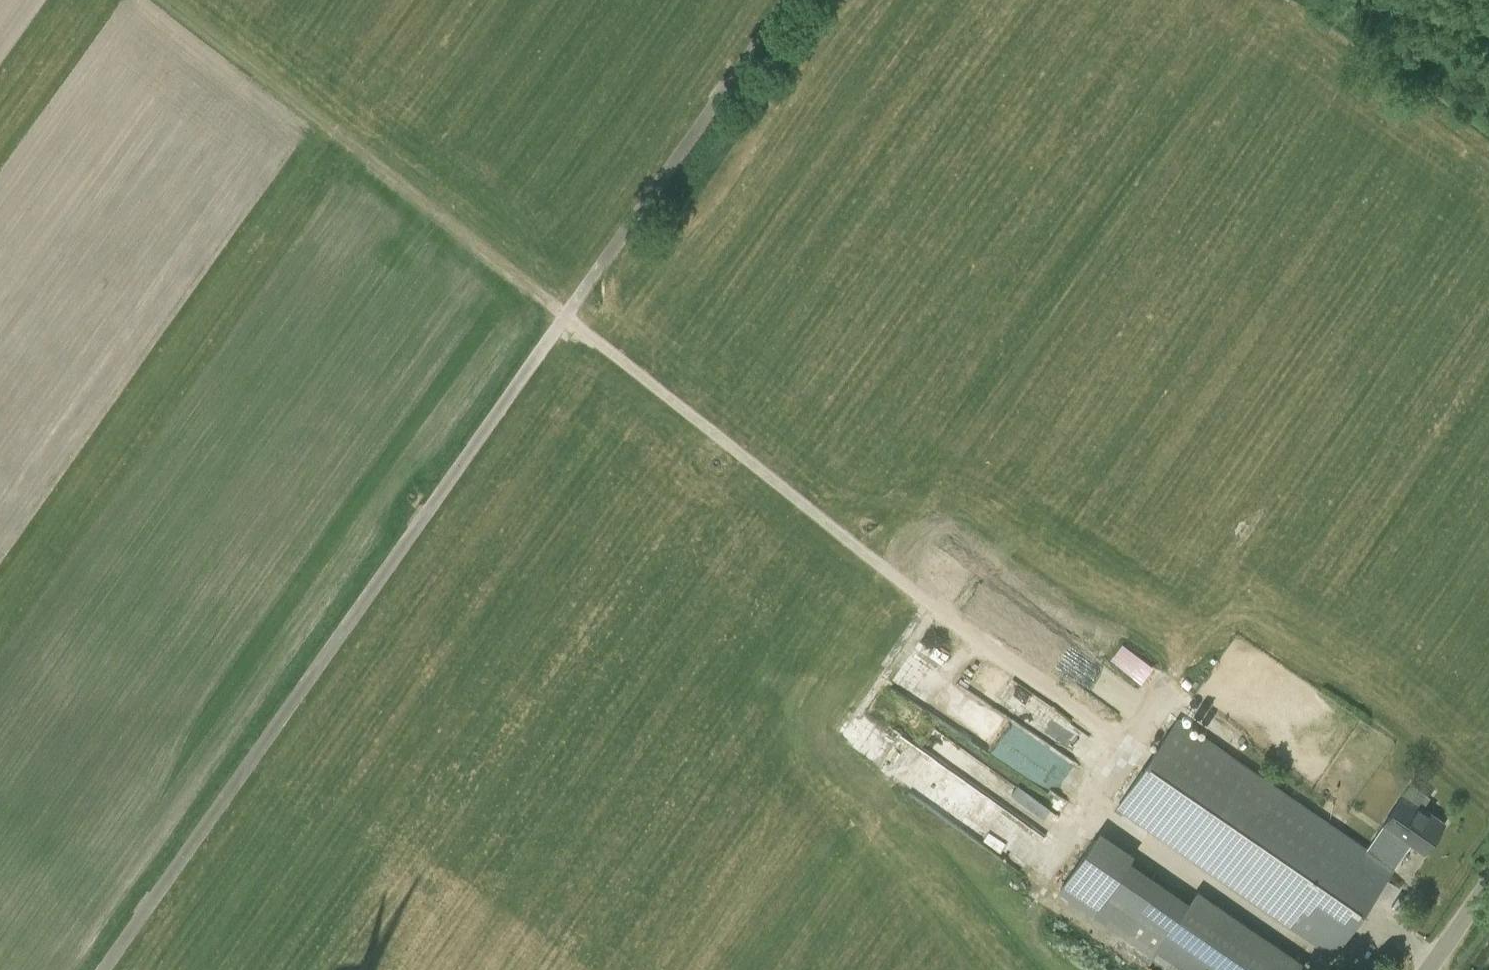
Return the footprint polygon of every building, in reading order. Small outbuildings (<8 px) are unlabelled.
[(1106,633),(1095,651),(1128,670),(1139,652),(1106,633)] [(1138,655),(1130,672),(1146,680),(1155,663),(1138,655)] [(915,666),(900,690),(956,724),(970,700),(915,666)] [(1388,863),(1367,849),(1177,718),(1118,807),(1152,830),(1334,954),(1394,867),(1388,863)] [(1021,786),(1048,802),(1053,794),(1026,777),(1021,786)] [(1047,815),(1052,804),(1015,787),(1010,798),(1047,815)] [(1404,794),(1367,849),(1388,863),(1405,838),(1425,851),(1445,822),(1404,794)] [(1166,936),(1216,969),(1300,969),(1304,964),(1197,891),(1166,936)]
